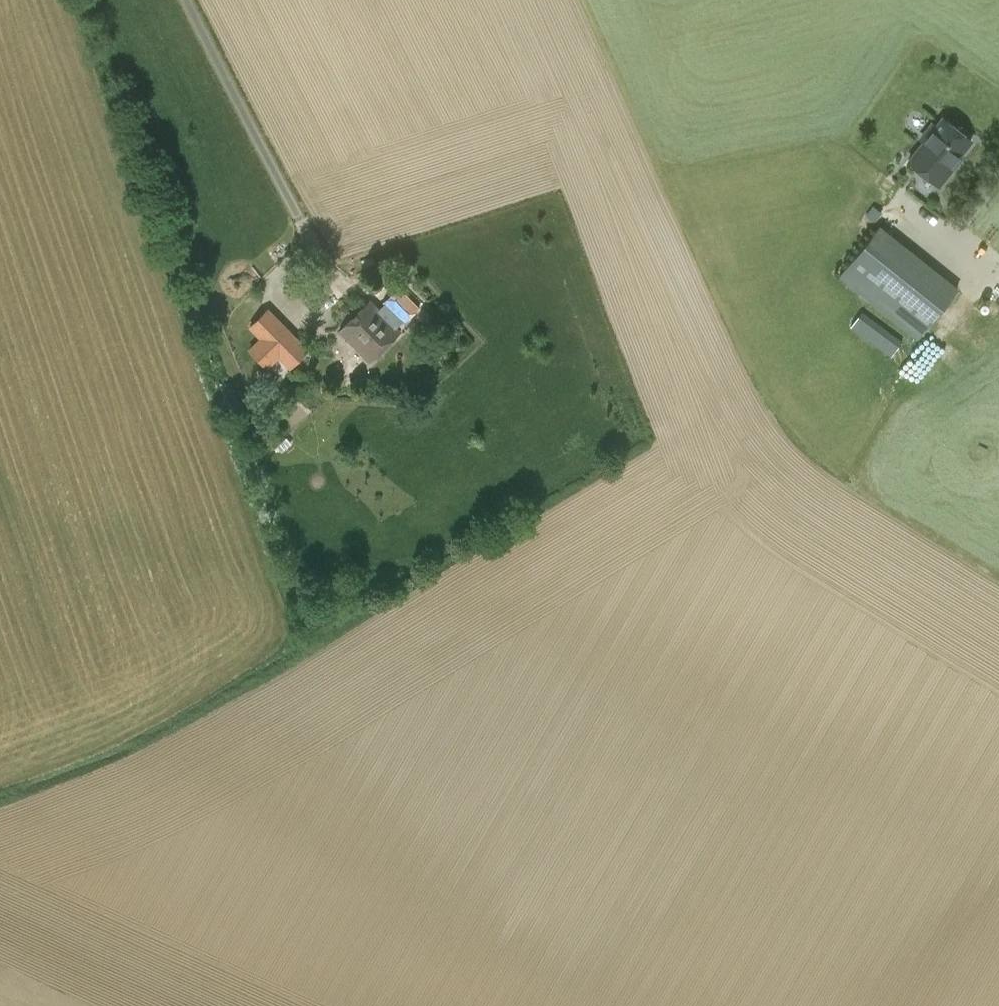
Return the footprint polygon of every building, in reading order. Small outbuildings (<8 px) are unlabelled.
[(934,159),(956,179),(988,143),(984,141),(989,136),(966,116),(963,122),(958,118),(952,127),(957,130),(934,159)] [(958,288),(880,224),(839,275),(917,339),(958,288)] [(401,331),(384,315),(369,299),(339,329),(370,361),(401,331)] [(850,326),(891,355),(902,340),(861,311),(850,326)] [(308,348),(278,318),(264,332),(271,340),(268,344),(271,346),(269,348),(288,366),(308,348)] [(925,344),(885,390),(905,407),(945,360),(925,344)] [(266,388),(272,382),(282,372),(280,370),(283,368),(268,353),(266,354),(261,349),(249,361),(249,360),(244,365),(266,388)]
